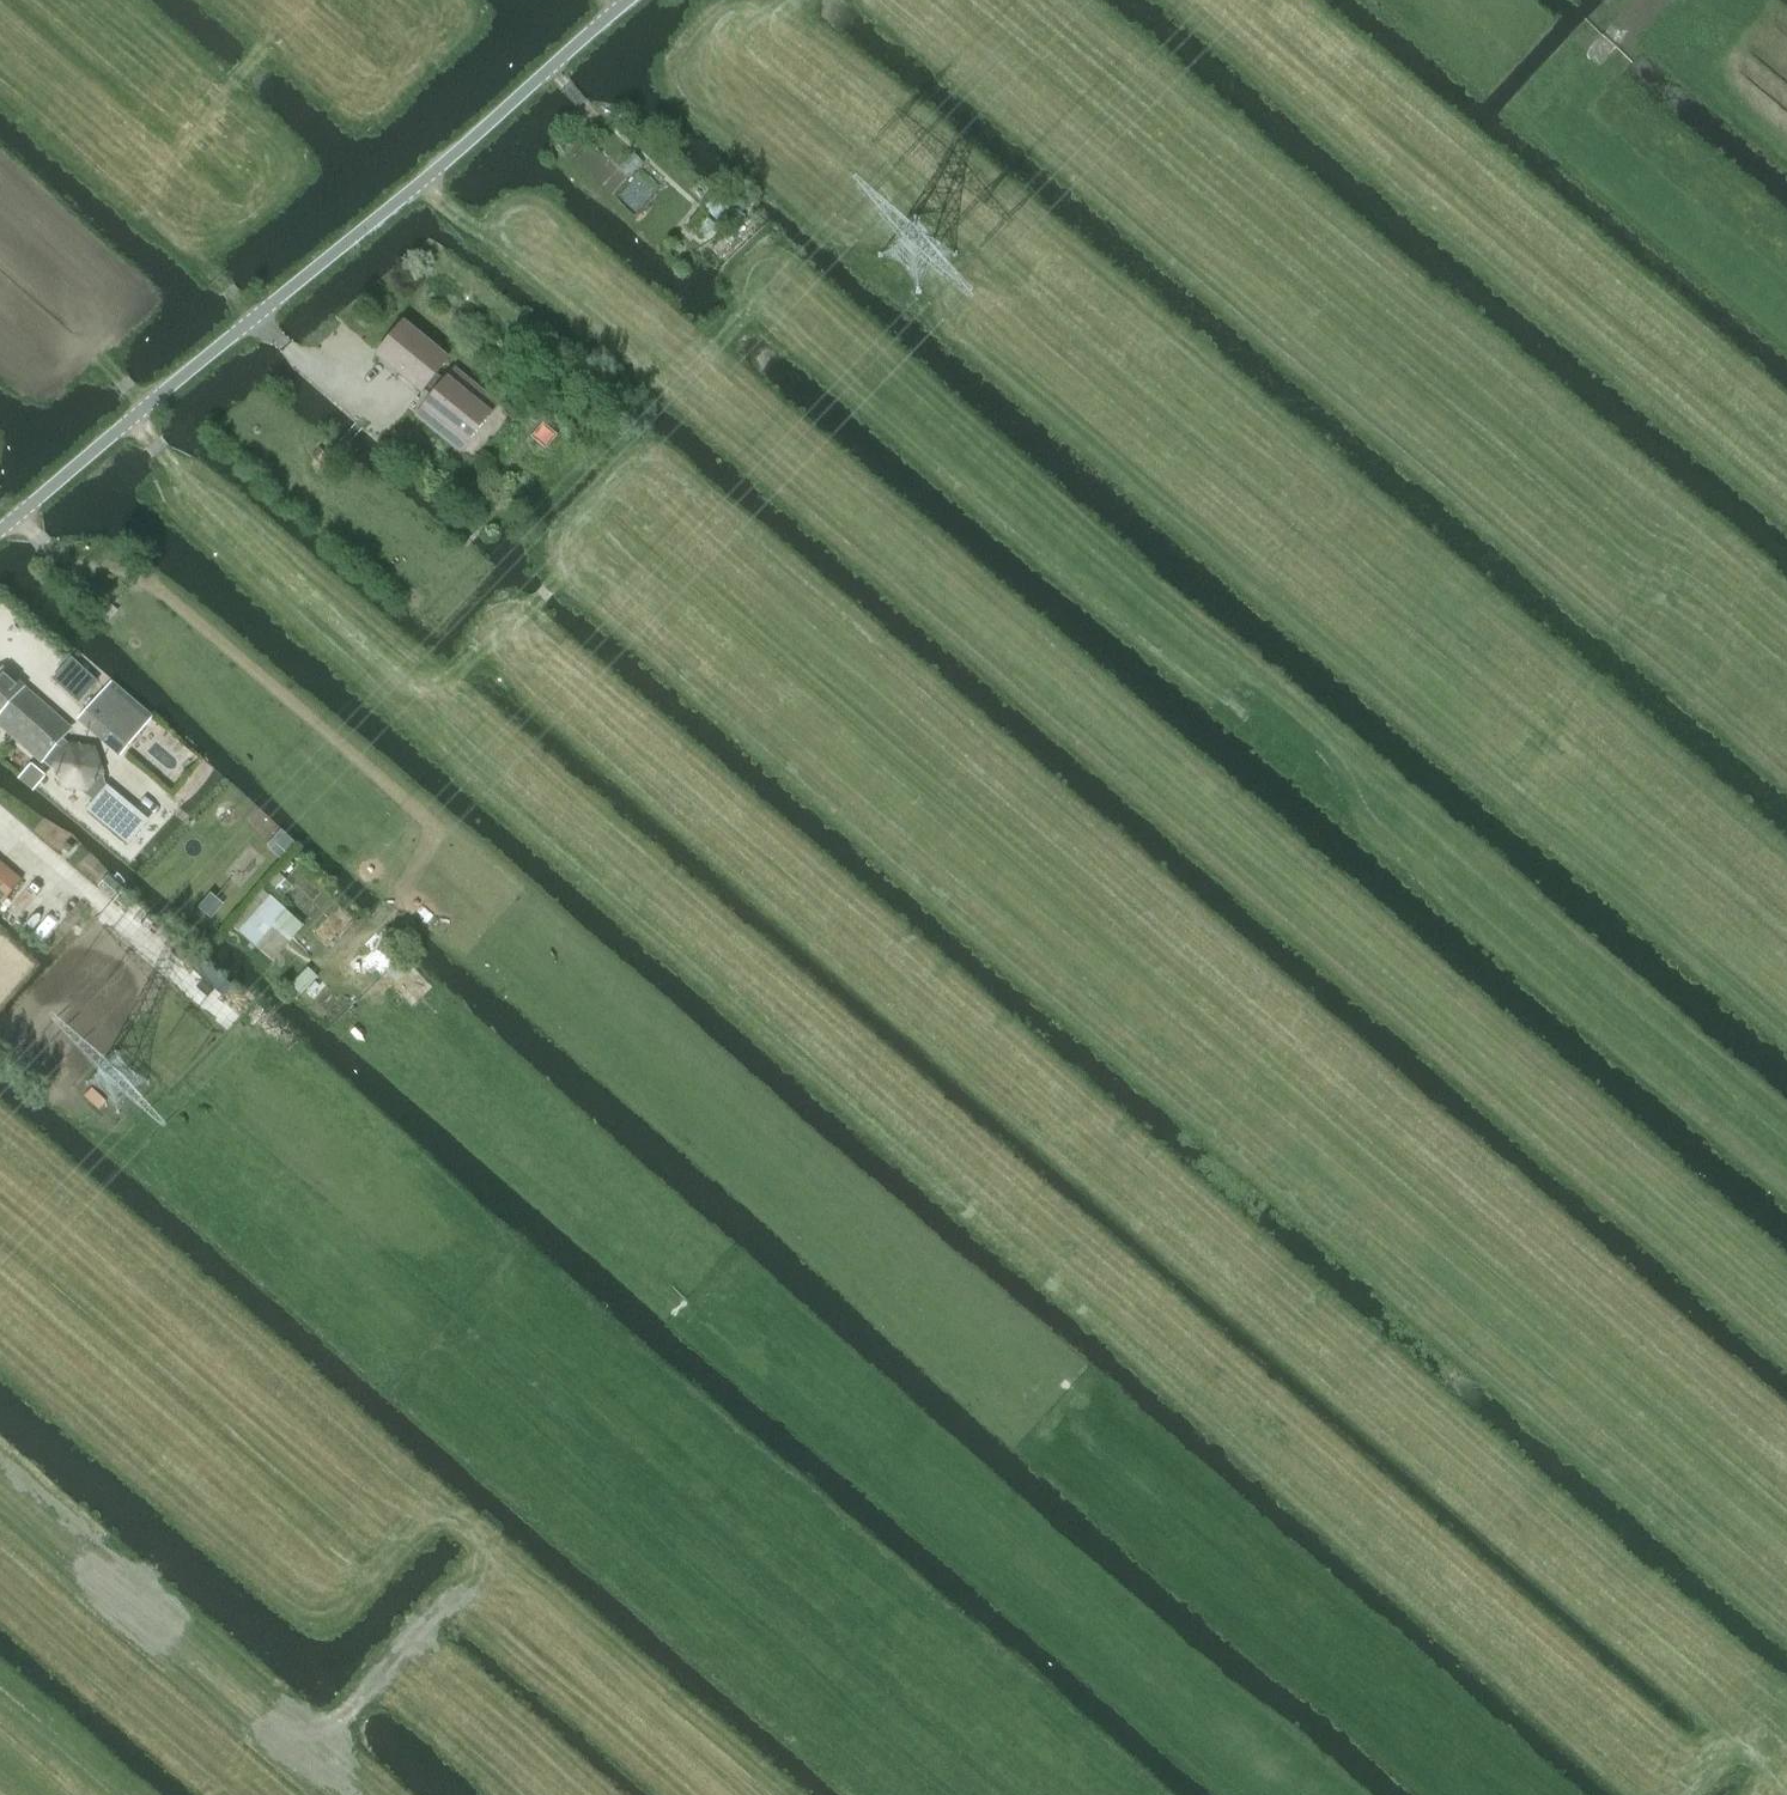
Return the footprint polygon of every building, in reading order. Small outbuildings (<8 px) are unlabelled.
[(402,324),(379,352),(424,388),(426,385),(436,393),(424,407),(467,442),(491,412),(448,377),(444,382),(435,374),(446,361),(450,357),(405,320),(402,324)] [(0,673),(0,721),(43,759),(50,766),(53,763),(69,742),(63,737),(69,730),(2,671),(0,673)] [(112,679),(77,719),(119,756),(154,716),(112,679)] [(69,742),(53,763),(62,788),(88,792),(105,771),(95,746),(69,742)] [(0,869),(0,901),(2,902),(23,878),(5,863),(0,869)] [(229,923),(256,947),(288,910),(261,887),(229,923)] [(292,985),(300,994),(318,976),(309,968),(292,985)]
